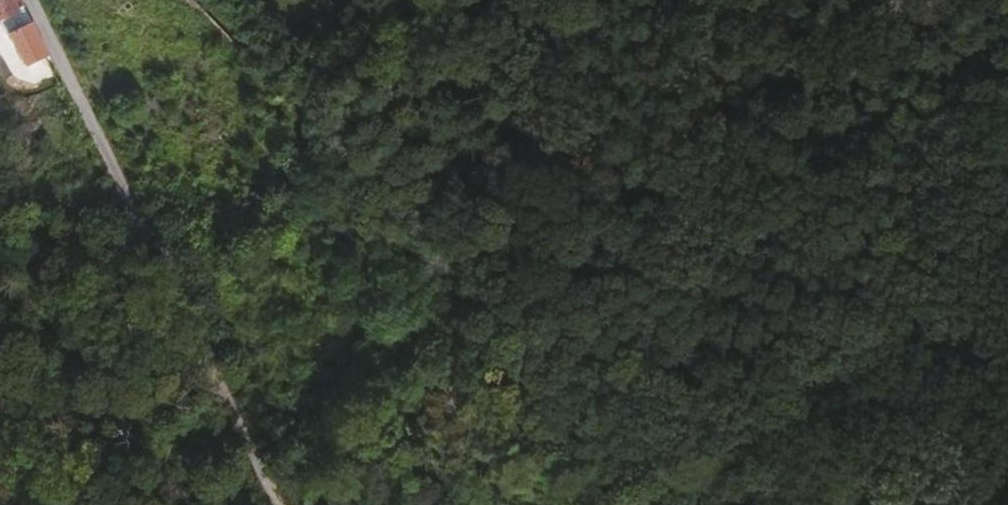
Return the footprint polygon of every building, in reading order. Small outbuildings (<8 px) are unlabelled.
[(19,0),(0,0),(0,13),(1,14),(19,1),(19,0)] [(43,49),(29,20),(5,32),(14,49),(20,61),(43,49)] [(20,61),(14,49),(4,55),(15,75),(25,70),(20,61)]
